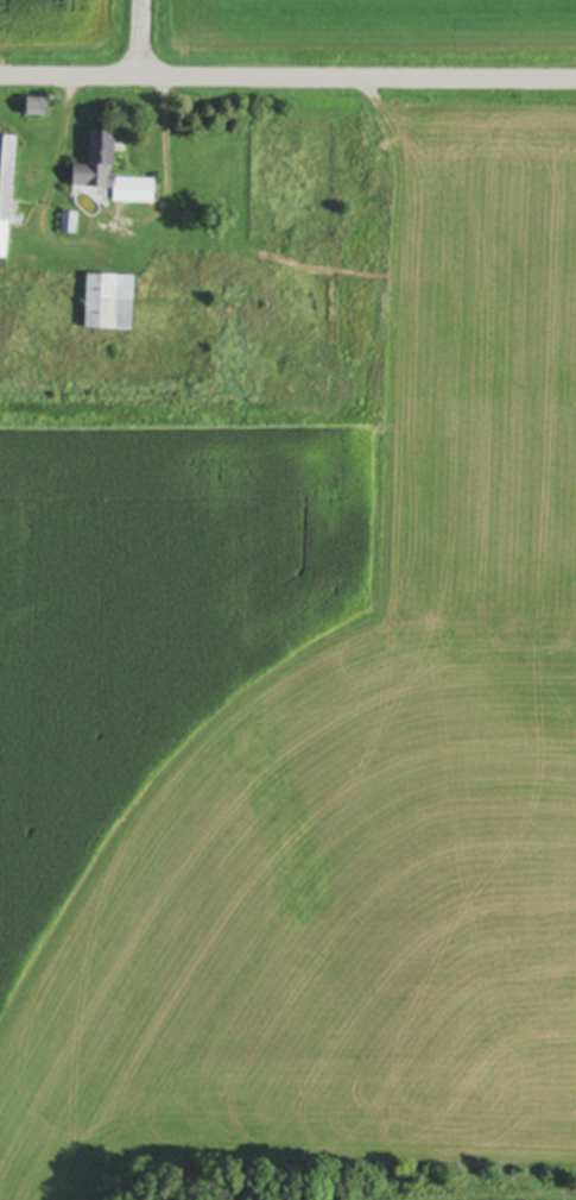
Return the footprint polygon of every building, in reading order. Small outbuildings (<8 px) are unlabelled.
[(46,120),(46,104),(26,104),(26,120),(46,120)] [(155,183),(113,182),(114,137),(88,136),(87,170),(71,169),(71,190),(113,192),(112,207),(154,208),(155,183)] [(9,226),(18,227),(19,207),(11,206),(14,141),(0,141),(0,262),(7,262),(9,226)] [(133,280),(87,279),(86,320),(99,320),(99,330),(113,330),(114,306),(133,306),(133,280)]
